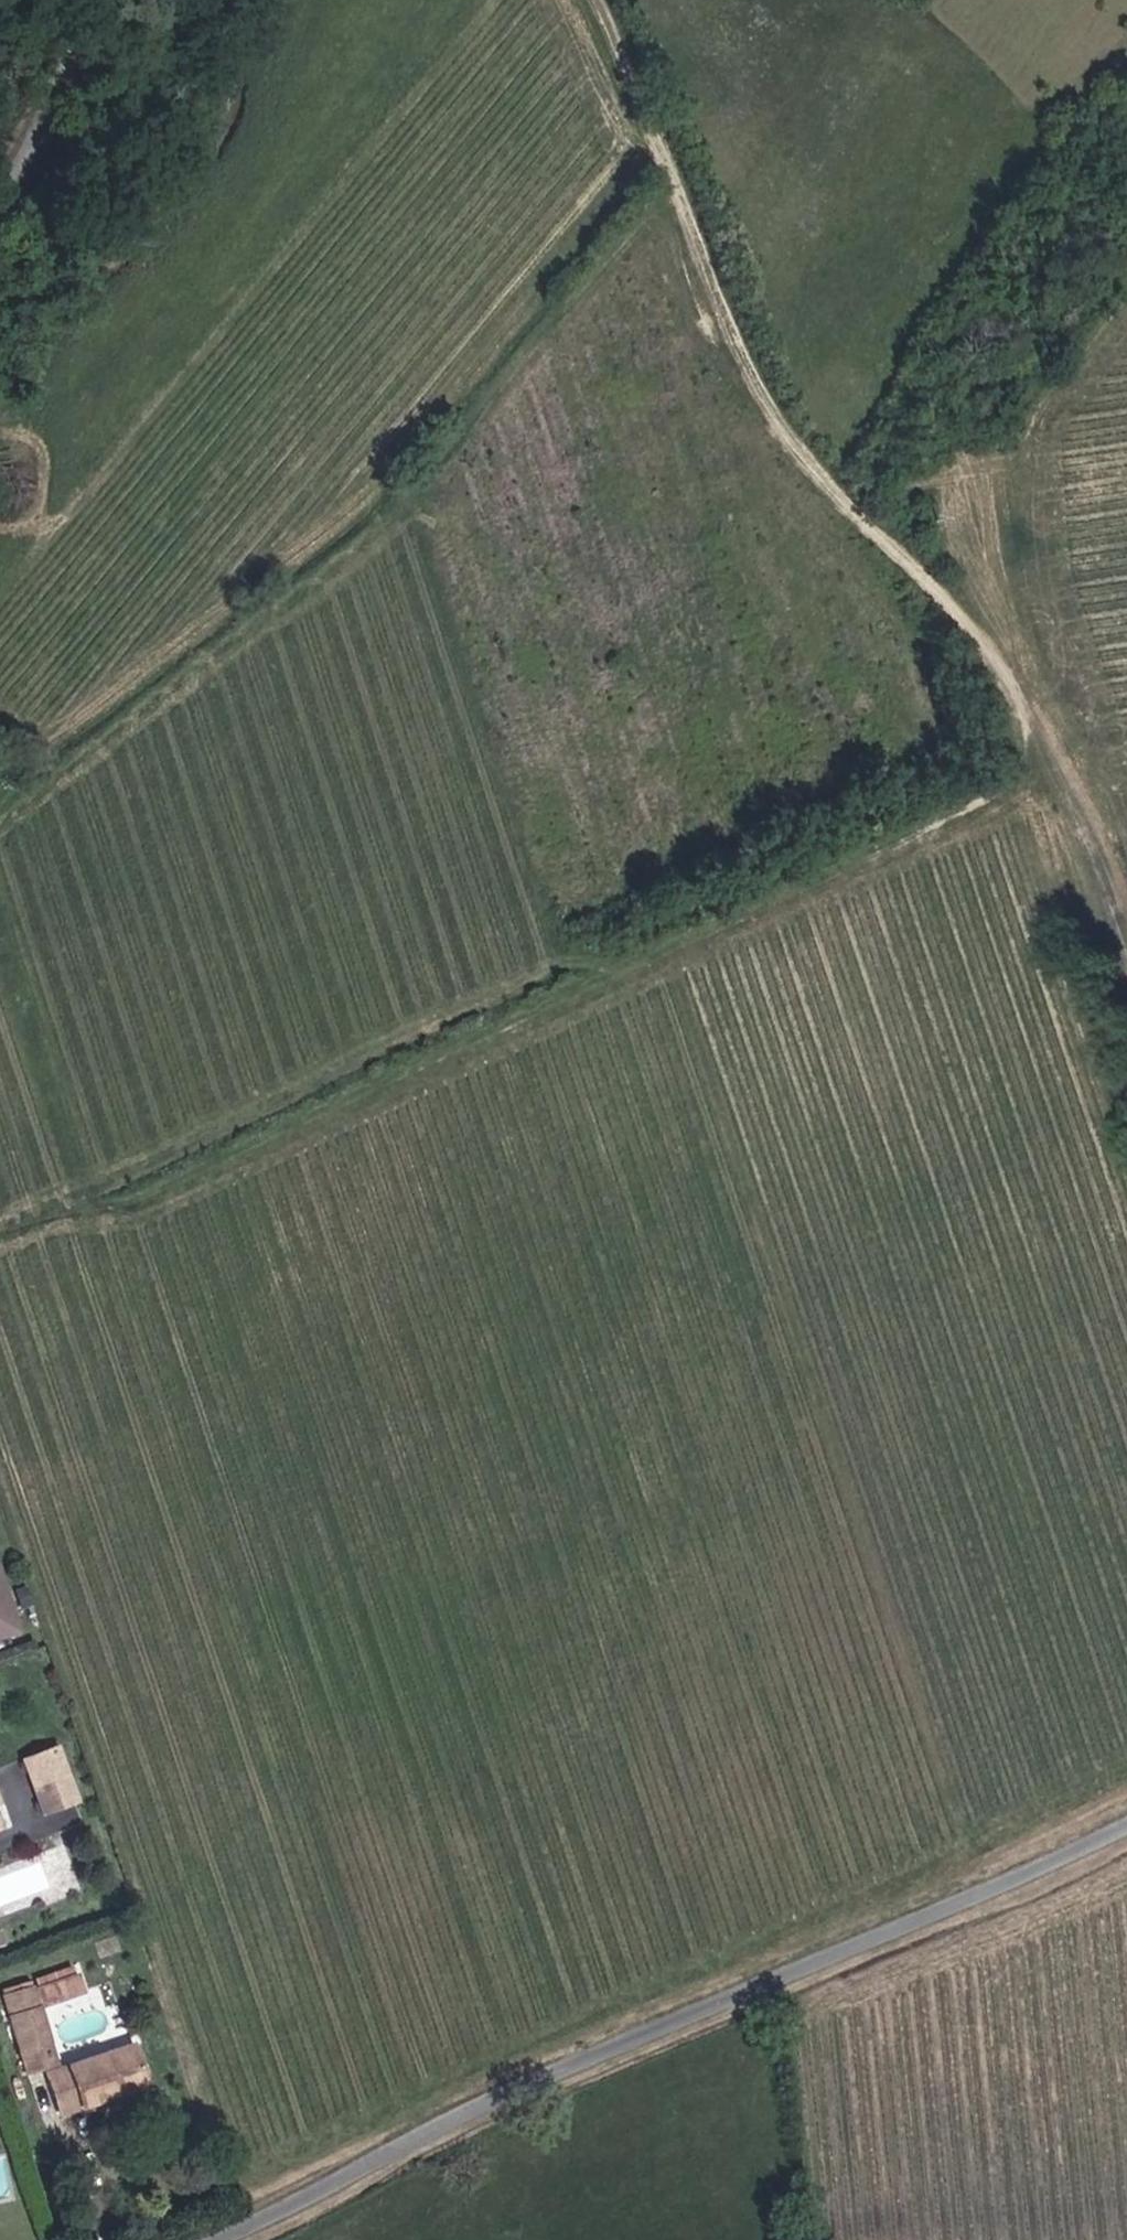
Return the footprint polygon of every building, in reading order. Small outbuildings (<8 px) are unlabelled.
[(17,1643),(0,1596),(0,1649),(17,1643)] [(41,1818),(73,1807),(55,1756),(24,1767),(41,1818)] [(80,2116),(141,2099),(129,2059),(69,2076),(80,2116)] [(55,2124),(80,2116),(69,2076),(43,2083),(55,2124)]
